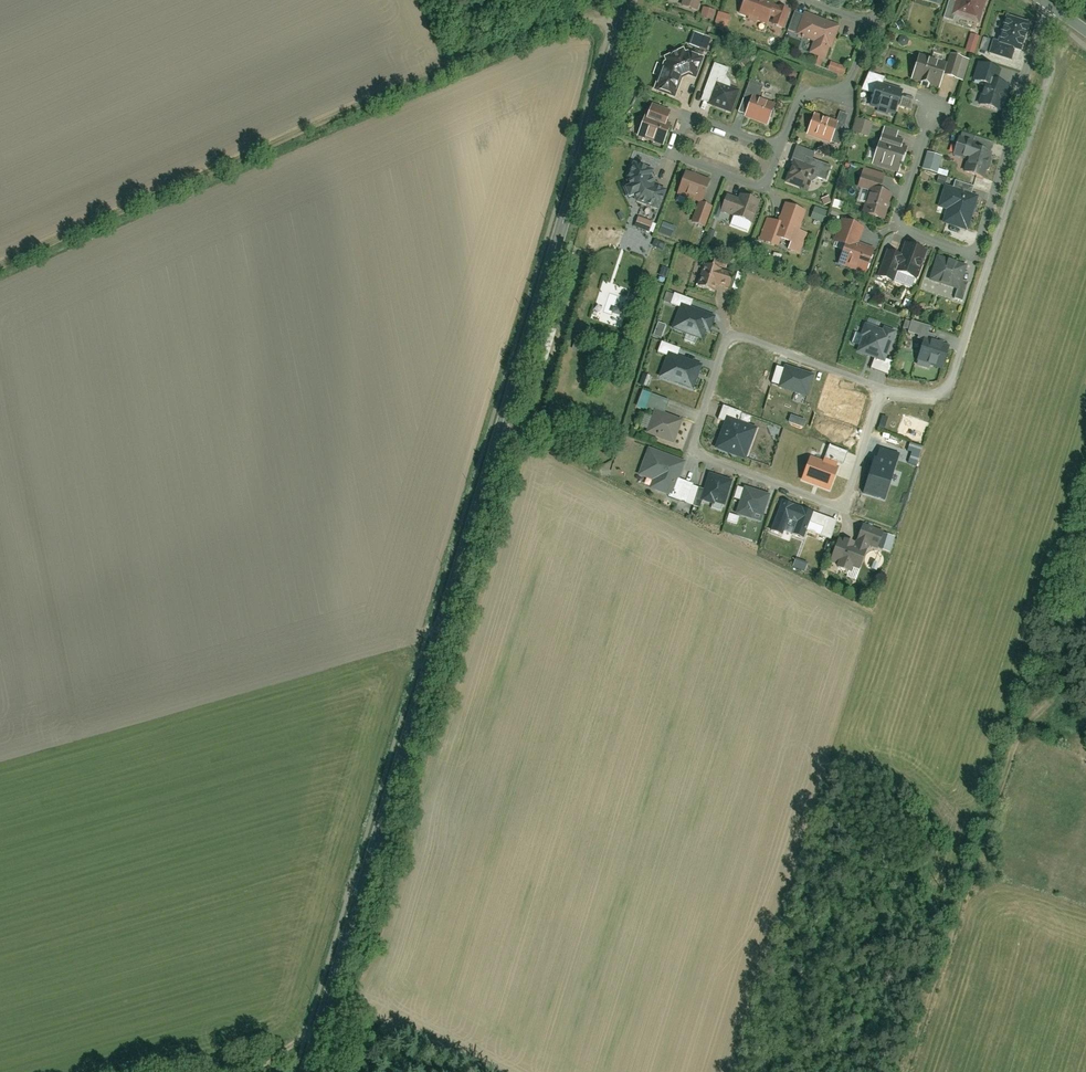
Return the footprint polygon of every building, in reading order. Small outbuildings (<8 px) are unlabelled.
[(683,5),(698,9),(700,0),(685,0),(683,5)] [(739,15),(784,32),(792,11),(765,0),(745,0),(739,15)] [(955,16),(980,25),(989,0),(961,0),(955,16)] [(706,6),(702,18),(713,22),(718,10),(706,6)] [(999,14),(988,51),(1014,60),(1026,23),(999,14)] [(806,15),(799,37),(818,43),(813,56),(828,61),(840,26),(806,15)] [(971,35),(965,52),(976,55),(981,38),(971,35)] [(924,45),(913,83),(941,90),(951,53),(924,45)] [(954,53),(948,76),(965,81),(971,57),(954,53)] [(665,60),(655,88),(676,96),(686,68),(665,60)] [(709,104),(708,105),(730,113),(739,88),(726,84),(731,72),(714,66),(701,101),(709,104)] [(988,80),(980,105),(999,111),(1007,85),(988,80)] [(752,101),(747,116),(773,125),(780,104),(761,98),(765,86),(750,81),(744,98),(752,101)] [(878,81),(869,109),(900,119),(909,90),(878,81)] [(673,129),(668,127),(674,112),(652,103),(639,136),(667,147),(673,129)] [(817,111),(808,134),(832,144),(842,121),(817,111)] [(905,134),(885,128),(881,140),(901,146),(905,134)] [(954,157),(969,161),(965,173),(987,179),(997,144),(961,134),(954,157)] [(881,142),(872,163),(900,175),(909,154),(881,142)] [(927,153),(923,170),(936,173),(940,157),(927,153)] [(652,161),(635,156),(627,184),(635,203),(662,214),(668,190),(653,186),(648,175),(652,161)] [(794,159),(788,182),(809,188),(816,165),(794,159)] [(688,172),(680,194),(703,203),(712,181),(688,172)] [(897,190),(892,188),(893,183),(865,173),(860,187),(873,191),(865,215),(886,222),(897,190)] [(975,186),(956,181),(953,188),(973,194),(975,186)] [(946,225),(968,232),(978,197),(943,186),(936,212),(949,216),(946,225)] [(731,192),(723,214),(756,225),(764,204),(731,192)] [(785,204),(778,224),(767,220),(760,241),(801,256),(809,235),(798,231),(806,211),(785,204)] [(835,242),(846,246),(840,264),(869,275),(878,250),(860,243),(865,229),(842,221),(835,242)] [(889,249),(878,278),(897,285),(901,276),(916,281),(927,253),(908,245),(905,255),(889,249)] [(950,298),(965,303),(972,281),(963,278),(968,263),(939,253),(930,282),(953,290),(950,298)] [(734,275),(703,264),(696,286),(715,292),(717,285),(729,290),(734,275)] [(714,318),(681,306),(673,328),(703,339),(707,329),(710,330),(714,318)] [(867,326),(857,352),(885,362),(895,333),(883,329),(882,331),(867,326)] [(949,348),(924,340),(917,361),(942,369),(949,348)] [(702,366),(668,353),(659,376),(693,390),(702,366)] [(807,396),(813,376),(785,368),(779,388),(807,396)] [(655,409),(646,435),(676,445),(688,412),(668,405),(670,399),(651,392),(646,406),(655,409)] [(758,429),(727,416),(714,447),(745,459),(758,429)] [(685,463),(648,449),(639,475),(652,480),(650,487),(672,495),(685,463)] [(810,457),(801,481),(829,492),(838,468),(810,457)] [(896,466),(874,459),(864,491),(886,498),(896,466)] [(732,482),(709,475),(701,501),(713,505),(714,502),(724,506),(732,482)] [(769,495),(745,487),(736,514),(750,519),(752,513),(762,517),(769,495)] [(813,513),(782,502),(771,532),(782,536),(788,520),(796,523),(792,533),(803,538),(813,513)] [(863,526),(856,545),(839,539),(831,562),(839,564),(837,568),(849,573),(851,569),(858,572),(867,546),(877,549),(882,533),(863,526)]
